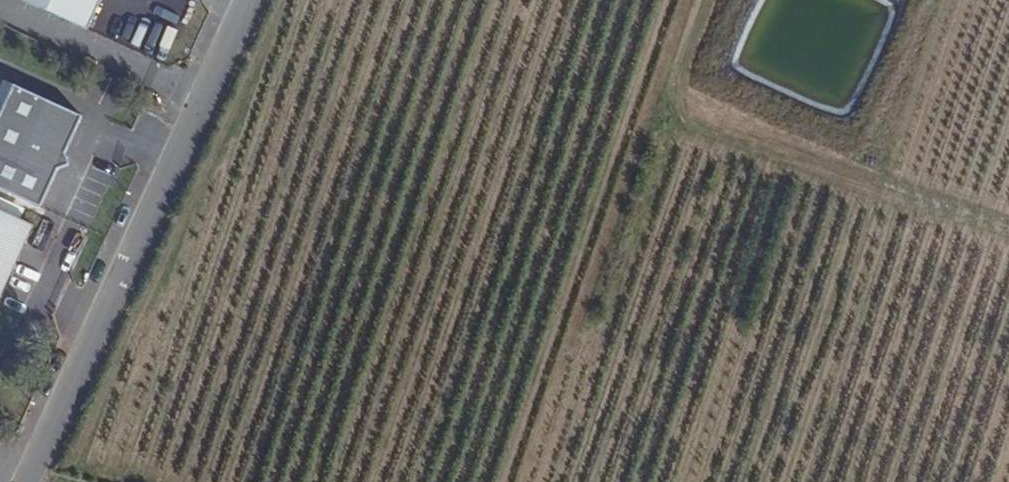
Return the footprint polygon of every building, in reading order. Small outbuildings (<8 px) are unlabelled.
[(130,0),(37,0),(35,5),(112,39),(130,0)] [(69,156),(86,119),(18,88),(0,126),(0,189),(44,209),(61,172),(73,169),(69,156)] [(0,209),(0,239),(28,252),(39,227),(0,209)] [(28,252),(0,239),(0,314),(28,252)]
